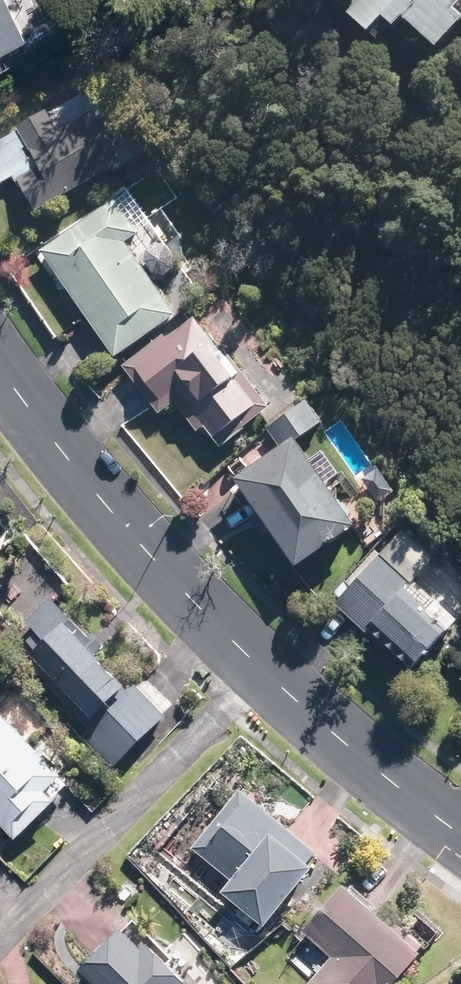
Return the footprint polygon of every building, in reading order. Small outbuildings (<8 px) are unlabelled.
[(27,36),(9,0),(0,0),(0,50),(27,36)] [(358,12),(381,31),(394,16),(405,25),(413,17),(445,45),(460,26),(460,0),(369,0),(358,12)] [(22,177),(42,213),(127,162),(99,111),(60,131),(50,109),(21,125),(22,130),(0,142),(0,182),(0,183),(20,173),(22,177)] [(118,200),(45,251),(120,357),(180,315),(129,241),(144,231),(118,200)] [(165,333),(124,364),(160,413),(176,401),(199,430),(208,424),(223,446),(272,404),(226,349),(223,351),(198,316),(169,337),(165,333)] [(280,450),(241,476),(301,564),(362,523),(304,436),(326,421),(312,400),(267,430),(280,450)] [(406,530),(339,598),(347,605),(343,609),(386,647),(391,643),(416,667),(454,629),(409,587),(413,584),(437,559),(406,530)] [(50,606),(7,649),(118,759),(162,716),(50,606)] [(0,719),(0,810),(20,831),(56,797),(47,789),(60,776),(2,717),(0,719)] [(242,789),(198,842),(240,877),(231,888),(268,919),(321,855),(242,789)] [(348,884),(313,924),(343,951),(314,983),(315,983),(386,983),(419,947),(348,884)] [(89,967),(106,983),(180,983),(126,930),(89,967)]
